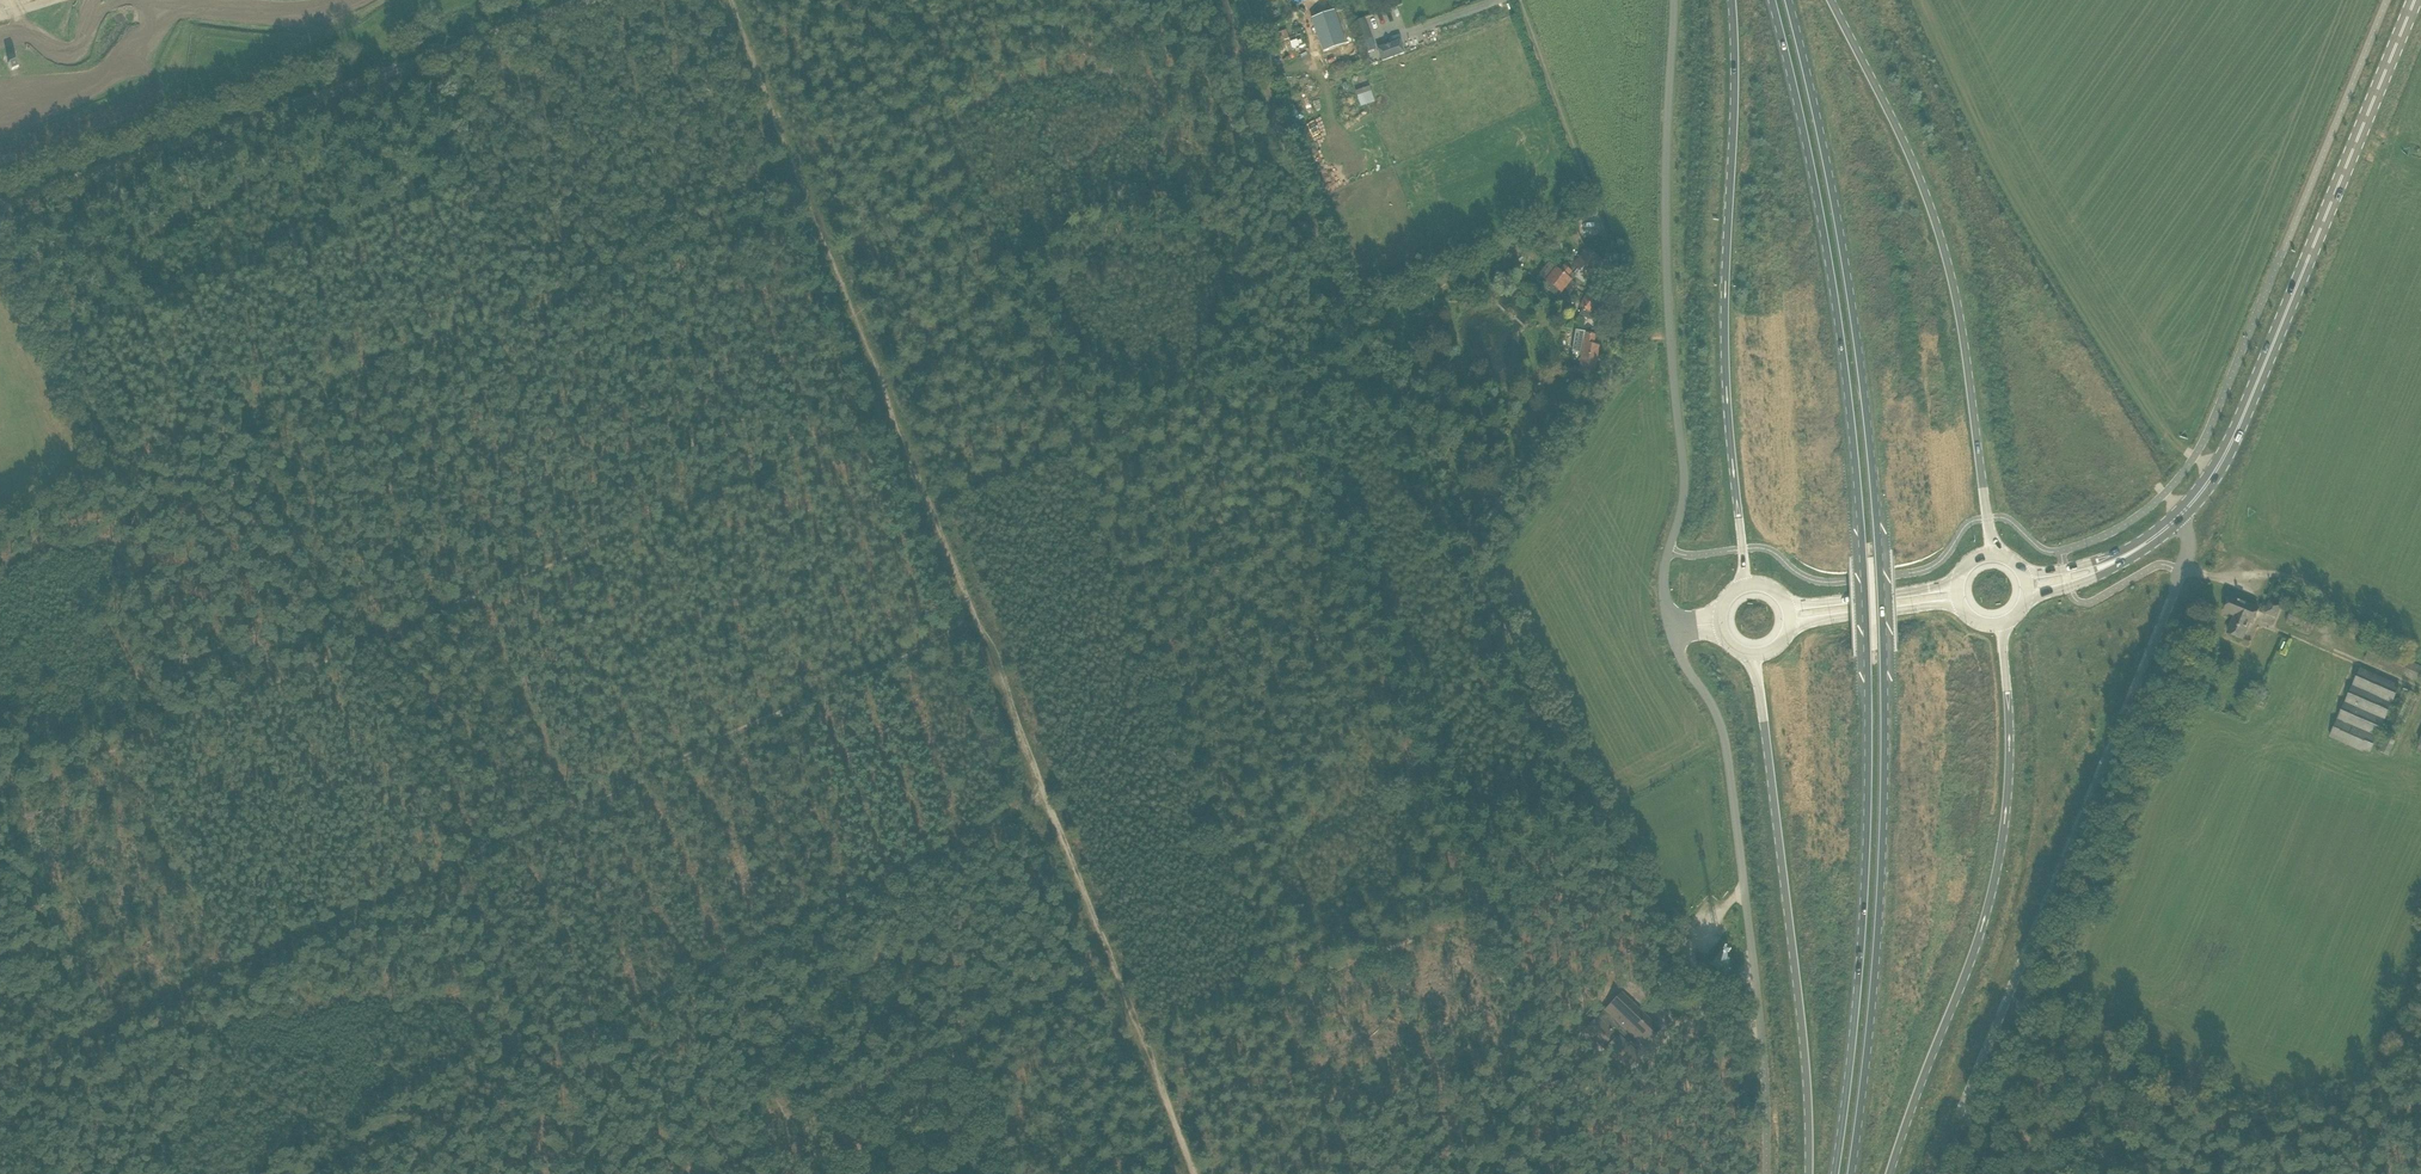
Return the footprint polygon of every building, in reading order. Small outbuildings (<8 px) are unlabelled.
[(1299,18),(1336,4),(1334,0),(1313,0),(1295,7),(1299,18)] [(1334,10),(1311,18),(1323,52),(1346,44),(1334,10)] [(1355,21),(1363,42),(1371,39),(1363,19),(1355,21)] [(378,40),(380,48),(394,45),(392,37),(378,40)] [(1381,62),(1404,53),(1400,40),(1376,49),(1381,62)] [(15,59),(8,62),(11,70),(18,67),(15,59)] [(1356,92),(1361,106),(1374,101),(1369,87),(1356,92)] [(1310,95),(1304,98),(1311,114),(1317,112),(1310,95)] [(1568,211),(1574,224),(1590,216),(1584,204),(1568,211)] [(1600,260),(1586,250),(1574,266),(1577,268),(1573,274),(1575,276),(1583,282),(1588,276),(1600,260)] [(1575,276),(1573,274),(1563,266),(1560,271),(1549,263),(1536,279),(1563,302),(1577,285),(1571,281),(1575,276)] [(1595,281),(1580,307),(1583,309),(1575,322),(1583,326),(1590,313),(1605,287),(1595,281)] [(1584,333),(1584,332),(1576,330),(1572,353),(1582,354),(1579,372),(1594,374),(1599,346),(1594,345),(1596,335),(1584,333)] [(2259,609),(2242,602),(2231,597),(2225,612),(2235,616),(2228,633),(2242,639),(2250,622),(2253,623),(2259,609)] [(2277,618),(2282,607),(2271,602),(2266,613),(2277,618)] [(2309,633),(2316,619),(2293,608),(2286,622),(2309,633)] [(2361,670),(2330,738),(2369,754),(2400,686),(2361,670)] [(2037,744),(2054,751),(2059,736),(2043,730),(2037,744)] [(1659,1029),(1621,993),(1602,1013),(1640,1050),(1659,1029)] [(1605,1049),(1623,1067),(1636,1053),(1598,1017),(1585,1030),(1601,1045),(1602,1043),(1607,1048),(1605,1049)] [(1554,1079),(1548,1061),(1540,1065),(1546,1081),(1554,1079)]
